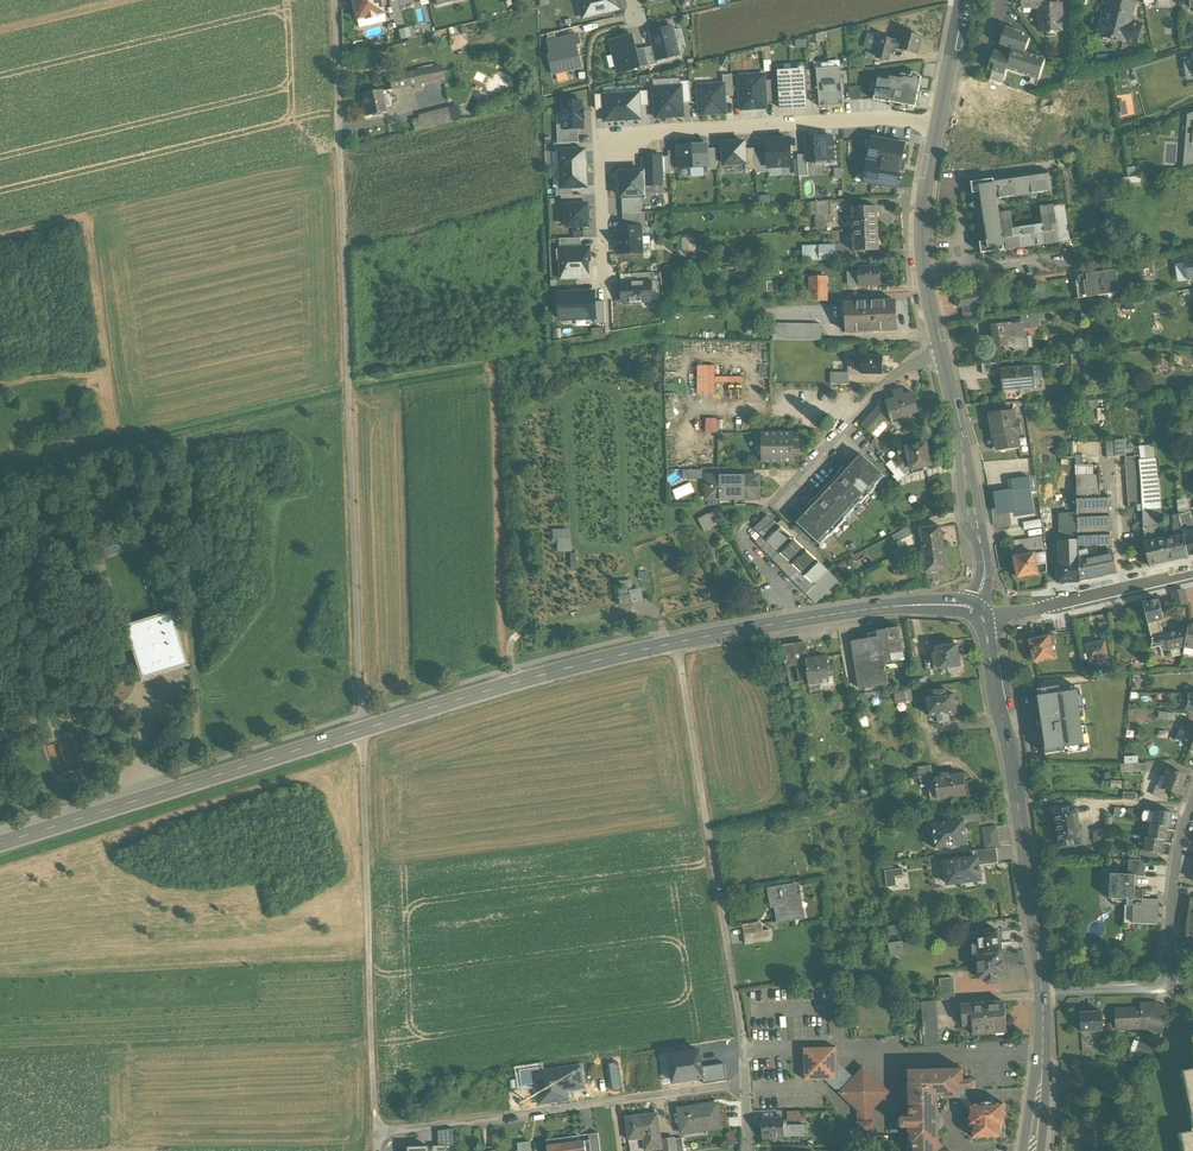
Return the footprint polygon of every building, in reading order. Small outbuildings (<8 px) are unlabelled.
[(357,22),(384,15),(380,1),(380,0),(351,0),(357,22)] [(618,0),(584,0),(585,4),(580,5),(583,18),(620,9),(618,0)] [(1049,5),(1049,0),(1023,0),(1023,8),(1033,7),(1034,8),(1042,8),(1042,11),(1040,12),(1041,21),(1042,21),(1042,32),(1062,30),(1061,14),(1062,14),(1061,5),(1049,5)] [(1121,0),(1110,0),(1107,14),(1104,13),(1099,35),(1111,38),(1111,39),(1136,45),(1141,26),(1130,23),(1135,4),(1121,0)] [(654,47),(657,61),(680,55),(673,27),(651,32),(654,47)] [(1024,34),(1006,28),(1003,38),(1008,40),(1005,47),(1013,49),(1013,50),(1013,51),(1011,57),(995,52),(991,63),(996,65),(993,72),(1005,76),(1007,70),(1039,80),(1046,60),(1026,53),(1030,39),(1023,37),(1024,34)] [(553,75),(583,68),(577,45),(582,44),(580,36),(557,41),(555,33),(548,35),(550,43),(548,43),(551,56),(549,57),(553,75)] [(923,39),(904,34),(901,44),(899,52),(918,56),(923,39)] [(633,36),(611,41),(619,73),(641,68),(637,51),(633,36)] [(895,42),(882,39),(880,49),(877,57),(890,61),(892,50),(895,42)] [(901,44),(895,42),(892,50),(899,52),(901,44)] [(645,49),(649,66),(658,64),(657,61),(654,47),(645,49)] [(645,49),(637,51),(641,68),(649,66),(645,49)] [(442,67),(389,78),(392,90),(444,79),(442,67)] [(841,68),(829,69),(831,107),(844,106),(841,68)] [(820,108),(831,107),(829,69),(818,69),(820,108)] [(803,71),(792,72),(794,110),(806,109),(805,91),(803,71)] [(811,71),(803,71),(805,91),(812,91),(811,71)] [(560,81),(569,79),(567,72),(558,75),(560,81)] [(782,110),(794,110),(792,72),(780,73),(781,93),(782,110)] [(993,72),(990,81),(1002,85),(1005,76),(993,72)] [(781,93),(780,73),(773,73),(773,81),(774,93),(781,93)] [(725,84),(725,97),(734,97),(733,75),(724,76),(725,84)] [(739,77),(741,110),(766,109),(765,104),(764,82),(764,75),(739,77)] [(874,100),(914,108),(919,80),(903,77),(902,79),(888,76),(887,80),(878,78),(874,100)] [(773,81),(764,82),(765,104),(774,103),(774,93),(773,81)] [(683,88),(683,104),(691,103),(690,82),(682,83),(683,88)] [(698,86),(700,115),(726,113),(725,97),(725,84),(698,86)] [(852,86),(852,99),(862,99),(862,86),(852,86)] [(683,88),(655,89),(656,119),(684,118),(683,104),(683,88)] [(1054,110),(1071,105),(1067,89),(1050,94),(1054,110)] [(381,92),(364,95),(366,105),(364,106),(366,117),(377,115),(376,112),(385,110),(381,92)] [(639,95),(640,106),(648,106),(647,92),(639,92),(639,95)] [(596,110),(604,109),(603,97),(603,95),(595,96),(596,110)] [(639,95),(621,96),(623,122),(641,121),(640,106),(639,95)] [(621,96),(603,97),(604,109),(605,123),(623,122),(621,96)] [(584,102),(564,103),(565,126),(565,130),(579,129),(585,129),(584,102)] [(451,107),(418,115),(419,120),(413,121),(415,131),(454,122),(451,107)] [(558,126),(558,145),(571,144),(580,144),(579,129),(565,130),(565,126),(558,126)] [(1066,137),(1057,136),(1057,153),(1066,153),(1066,137)] [(831,137),(806,139),(808,155),(808,162),(833,161),(831,137)] [(898,188),(906,144),(874,138),(865,182),(898,188)] [(789,140),(767,141),(768,153),(769,168),(791,166),(789,140)] [(745,143),(723,144),(724,165),(746,164),(745,150),(745,143)] [(558,145),(555,145),(555,152),(561,152),(561,151),(572,151),(571,144),(558,145)] [(708,145),(679,147),(679,148),(679,164),(680,169),(709,168),(708,149),(708,145)] [(679,148),(668,149),(669,157),(670,165),(679,164),(679,148)] [(716,149),(708,149),(709,168),(709,171),(718,171),(716,149)] [(755,149),(745,150),(746,164),(747,171),(756,170),(755,154),(755,149)] [(1185,149),(1184,168),(1192,167),(1192,150),(1185,149)] [(587,169),(586,150),(572,151),(561,151),(561,152),(561,170),(587,169)] [(769,168),(768,153),(755,154),(756,170),(756,173),(769,172),(769,168)] [(648,160),(643,160),(644,170),(645,187),(663,186),(663,174),(662,158),(662,155),(648,156),(648,160)] [(808,155),(798,156),(799,176),(809,176),(808,162),(808,155)] [(669,157),(662,158),(663,174),(670,173),(670,165),(669,157)] [(588,188),(587,169),(561,170),(562,190),(573,189),(588,188)] [(621,171),(622,197),(623,197),(641,197),(645,196),(645,187),(644,170),(621,171)] [(1049,172),(994,180),(995,183),(998,199),(1052,191),(1049,172)] [(1069,175),(1065,172),(1060,173),(1065,204),(1073,203),(1069,175)] [(1141,177),(1122,179),(1123,189),(1143,187),(1141,177)] [(994,179),(972,183),(973,194),(980,193),(979,186),(995,183),(994,180),(994,179)] [(995,183),(979,186),(980,193),(987,242),(988,249),(1004,247),(1000,214),(998,199),(995,183)] [(980,193),(973,194),(980,243),(987,242),(980,193)] [(584,206),(583,196),(562,196),(562,206),(567,206),(584,206)] [(642,213),(641,197),(623,197),(624,213),(642,213)] [(831,201),(817,202),(818,216),(832,215),(831,201)] [(584,206),(567,206),(568,227),(589,226),(589,205),(584,206)] [(1011,212),(1000,214),(1004,247),(1004,250),(1004,251),(1059,243),(1059,242),(1056,219),(1054,207),(1054,206),(1041,208),(1044,225),(1013,229),(1011,212)] [(1065,206),(1054,207),(1056,219),(1066,217),(1065,206)] [(877,207),(853,208),(854,230),(857,230),(878,229),(877,207)] [(645,213),(623,214),(624,229),(642,228),(646,228),(645,213)] [(1066,217),(1056,219),(1059,242),(1070,240),(1066,217)] [(643,254),(642,228),(624,229),(618,229),(619,256),(643,254)] [(878,229),(857,230),(857,240),(854,240),(855,252),(879,251),(878,229)] [(560,240),(561,250),(582,248),(582,238),(560,240)] [(987,242),(980,243),(982,253),(1004,250),(1004,247),(988,249),(987,242)] [(834,247),(820,247),(821,261),(835,261),(834,247)] [(561,250),(562,279),(589,278),(588,262),(591,262),(590,248),(582,248),(561,250)] [(1185,253),(1186,261),(1192,260),(1192,252),(1185,253)] [(871,267),(859,268),(860,286),(881,285),(880,268),(871,268),(871,267)] [(1117,271),(1079,276),(1080,281),(1077,282),(1079,299),(1092,297),(1091,294),(1107,292),(1108,295),(1120,293),(1117,271)] [(655,273),(633,274),(634,283),(651,283),(655,282),(655,273)] [(827,277),(810,277),(811,302),(827,301),(827,277)] [(634,283),(623,284),(623,302),(652,301),(651,283),(634,283)] [(595,292),(559,294),(560,320),(596,319),(596,303),(595,292)] [(982,292),(956,296),(958,308),(962,307),(977,305),(984,304),(982,292)] [(896,301),(845,304),(847,333),(898,330),(896,301)] [(605,302),(596,303),(596,319),(596,324),(606,324),(605,302)] [(624,323),(623,302),(612,302),(613,323),(624,323)] [(977,305),(962,307),(965,323),(979,321),(977,305)] [(1054,310),(1038,312),(1039,320),(1056,318),(1054,310)] [(1023,322),(993,326),(996,348),(1007,347),(1007,352),(1015,351),(1015,353),(1017,352),(1017,350),(1026,349),(1023,322)] [(821,325),(773,324),(773,340),(821,341),(821,325)] [(883,357),(862,356),(862,357),(849,357),(849,367),(861,367),(861,374),(883,374),(883,357)] [(998,363),(983,364),(983,375),(999,373),(998,363)] [(715,366),(698,366),(699,394),(715,393),(715,383),(744,382),(743,377),(715,377),(715,366)] [(1032,366),(1006,369),(1007,377),(1004,377),(1006,392),(1034,389),(1032,366)] [(850,373),(832,373),(832,385),(850,385),(850,373)] [(903,389),(893,392),(895,398),(886,401),(887,405),(891,420),(892,422),(919,413),(913,393),(905,395),(903,389)] [(887,405),(881,407),(885,421),(891,420),(887,405)] [(878,408),(869,419),(879,428),(885,421),(881,407),(878,408)] [(1015,410),(991,414),(996,452),(1020,449),(1018,434),(1022,433),(1021,422),(1016,423),(1015,410)] [(717,418),(705,418),(706,439),(717,439),(717,418)] [(879,428),(869,419),(862,426),(872,436),(879,428)] [(794,445),(794,433),(762,433),(763,463),(794,463),(794,456),(801,456),(801,444),(799,444),(799,445),(794,445)] [(1125,440),(1115,441),(1116,457),(1126,456),(1125,440)] [(1115,441),(1107,441),(1107,458),(1116,458),(1116,457),(1115,441)] [(927,444),(907,449),(912,471),(913,475),(925,472),(924,468),(932,466),(927,444)] [(907,449),(902,453),(901,452),(899,454),(900,455),(887,465),(896,476),(894,477),(899,483),(912,471),(907,449)] [(853,512),(885,477),(862,456),(847,472),(843,467),(825,486),(853,512)] [(1141,457),(1126,458),(1129,506),(1143,505),(1142,480),(1141,480),(1140,461),(1141,461),(1141,457)] [(1141,461),(1140,461),(1141,480),(1142,480),(1158,478),(1156,459),(1141,461)] [(703,470),(684,470),(684,479),(703,479),(703,470)] [(1100,475),(1076,476),(1077,498),(1101,497),(1101,492),(1100,475)] [(759,477),(708,477),(708,488),(712,488),(712,499),(759,498),(759,477)] [(1029,477),(1012,480),(1012,481),(1010,481),(1011,491),(1014,510),(1015,516),(1034,513),(1031,493),(1030,489),(1029,477)] [(1158,478),(1142,480),(1143,505),(1143,510),(1162,510),(1158,478)] [(821,546),(853,512),(825,486),(808,504),(813,508),(798,525),(821,546)] [(1014,510),(1011,491),(993,494),(996,513),(1014,510)] [(1101,497),(1077,498),(1078,513),(1079,559),(1111,552),(1109,496),(1107,496),(1101,497)] [(1162,510),(1143,510),(1145,544),(1155,542),(1154,538),(1155,538),(1155,528),(1164,526),(1162,510)] [(705,531),(716,526),(710,513),(699,519),(705,531)] [(1078,513),(1060,513),(1061,563),(1080,562),(1079,559),(1078,513)] [(1186,514),(1179,515),(1181,523),(1184,537),(1189,536),(1187,530),(1192,529),(1189,513),(1186,514)] [(767,516),(755,529),(761,535),(773,522),(767,516)] [(816,563),(773,522),(761,535),(763,537),(794,566),(804,576),(816,563)] [(1175,524),(1173,525),(1176,538),(1167,540),(1171,561),(1188,558),(1184,537),(1181,523),(1175,524)] [(941,527),(921,530),(922,534),(923,545),(924,552),(944,549),(941,527)] [(910,528),(897,534),(900,542),(913,535),(910,528)] [(559,537),(559,551),(572,551),(571,529),(554,529),(554,538),(559,537)] [(900,542),(898,543),(901,548),(917,546),(916,535),(914,534),(913,535),(900,542)] [(1184,537),(1188,558),(1192,556),(1192,535),(1189,536),(1184,537)] [(794,566),(763,537),(757,543),(786,573),(794,566)] [(1044,537),(1012,543),(1015,558),(1035,554),(1035,555),(1047,553),(1044,537)] [(1155,542),(1145,544),(1150,566),(1171,561),(1167,540),(1167,539),(1155,542)] [(944,549),(924,552),(925,559),(927,569),(927,573),(947,570),(944,549)] [(1111,552),(1079,559),(1080,562),(1080,582),(1117,573),(1113,552),(1111,552)] [(1035,554),(1015,558),(1016,561),(1012,562),(1013,569),(1017,568),(1018,573),(1017,574),(1018,577),(1020,579),(1023,578),(1024,577),(1039,574),(1035,555),(1035,554)] [(1061,563),(1058,563),(1059,583),(1061,583),(1061,584),(1062,586),(1066,585),(1067,583),(1067,582),(1080,582),(1080,562),(1061,563)] [(816,563),(804,576),(808,579),(800,587),(799,587),(814,603),(838,581),(816,563)] [(804,576),(794,566),(786,573),(800,587),(808,579),(804,576)] [(621,604),(645,601),(643,588),(633,589),(632,579),(619,581),(621,604)] [(1175,603),(1189,600),(1186,589),(1173,591),(1175,603)] [(1159,600),(1144,604),(1149,624),(1160,621),(1164,620),(1159,600)] [(171,614),(127,627),(143,678),(187,665),(171,614)] [(1183,631),(1164,635),(1160,621),(1149,624),(1154,642),(1152,648),(1152,649),(1165,646),(1166,650),(1183,646),(1184,638),(1183,632),(1183,631)] [(878,632),(869,634),(868,635),(869,641),(852,643),(856,666),(873,663),(876,686),(889,684),(886,662),(905,659),(900,628),(878,632)] [(1054,636),(1045,638),(1044,634),(1030,637),(1035,662),(1055,658),(1051,641),(1055,640),(1054,636)] [(954,641),(935,643),(937,654),(933,654),(935,670),(948,668),(961,666),(958,645),(955,646),(954,641)] [(1105,641),(1086,645),(1089,655),(1086,656),(1086,660),(1089,659),(1091,664),(1096,663),(1109,659),(1105,641)] [(826,657),(808,660),(806,643),(791,645),(791,647),(794,665),(798,665),(800,682),(809,681),(810,685),(820,684),(821,684),(821,679),(829,678),(829,677),(826,657)] [(791,647),(783,648),(786,667),(794,665),(791,647)] [(781,654),(775,655),(777,668),(783,667),(781,654)] [(1109,659),(1096,663),(1098,669),(1111,666),(1109,659)] [(873,663),(856,666),(859,688),(876,686),(873,663)] [(961,669),(961,666),(948,668),(949,670),(950,673),(952,674),(955,675),(957,674),(959,673),(960,671),(961,669)] [(829,678),(821,679),(821,684),(820,684),(821,688),(834,686),(833,677),(829,677),(829,678)] [(1068,754),(1089,751),(1080,686),(1059,689),(1059,686),(1035,690),(1044,755),(1068,751),(1068,754)] [(918,688),(904,690),(906,702),(920,700),(918,688)] [(935,697),(927,698),(929,716),(949,714),(956,713),(954,694),(947,695),(935,697)] [(1174,714),(1160,712),(1159,719),(1173,721),(1174,714)] [(949,714),(938,715),(939,723),(950,722),(949,714)] [(1183,744),(1192,749),(1192,725),(1192,724),(1187,735),(1183,744)] [(1180,732),(1176,741),(1183,744),(1187,735),(1180,732)] [(73,737),(45,746),(54,777),(82,768),(73,737)] [(1134,764),(1122,765),(1122,772),(1134,772),(1134,764)] [(1147,764),(1134,764),(1134,772),(1147,772),(1147,764)] [(932,766),(919,768),(921,782),(929,781),(929,780),(934,779),(932,766)] [(1187,776),(1169,770),(1162,789),(1170,792),(1180,795),(1182,789),(1185,780),(1187,776)] [(949,774),(943,775),(943,778),(934,779),(929,780),(929,781),(932,800),(973,794),(971,781),(966,782),(964,775),(950,777),(949,774)] [(1162,789),(1157,787),(1154,796),(1167,801),(1170,792),(1162,789)] [(1077,808),(1055,811),(1061,848),(1083,845),(1077,808)] [(1156,811),(1145,809),(1143,823),(1154,824),(1156,811)] [(1173,814),(1156,811),(1154,824),(1155,825),(1168,827),(1170,828),(1173,814)] [(966,823),(949,826),(948,822),(932,824),(936,849),(968,845),(967,836),(968,834),(968,832),(967,830),(966,828),(966,823)] [(1155,825),(1152,824),(1150,837),(1164,840),(1166,840),(1168,827),(1155,825)] [(997,826),(983,828),(986,850),(997,848),(1000,848),(997,826)] [(1150,837),(1148,837),(1145,851),(1162,854),(1164,840),(1150,837)] [(986,850),(974,851),(974,858),(978,858),(979,865),(980,865),(980,866),(999,863),(997,848),(986,850)] [(821,850),(813,852),(815,867),(824,866),(821,850)] [(974,858),(945,862),(946,869),(946,870),(946,877),(947,877),(948,884),(981,880),(980,873),(981,873),(980,866),(980,865),(979,865),(978,858),(974,858)] [(1146,861),(1130,860),(1129,875),(1136,875),(1136,876),(1145,876),(1146,861)] [(886,872),(888,888),(898,887),(896,879),(905,877),(904,870),(886,872)] [(1144,890),(1135,890),(1136,876),(1136,875),(1129,875),(1111,874),(1110,899),(1127,900),(1128,905),(1134,906),(1133,924),(1159,925),(1160,900),(1145,899),(1143,899),(1144,890)] [(795,885),(770,890),(773,904),(776,903),(779,922),(801,918),(795,885)] [(257,886),(247,890),(256,914),(266,910),(257,886)] [(217,895),(218,902),(241,900),(240,892),(217,895)] [(762,923),(744,926),(746,934),(763,931),(762,923)] [(891,935),(901,933),(900,925),(890,926),(891,935)] [(763,931),(746,934),(747,945),(772,941),(770,930),(763,931)] [(998,930),(972,933),(974,945),(979,944),(981,955),(1000,953),(1000,951),(1003,951),(1002,943),(999,943),(998,930)] [(904,942),(889,944),(891,955),(905,953),(904,942)] [(981,955),(977,956),(980,978),(987,978),(987,982),(989,983),(996,983),(998,981),(998,977),(1003,976),(1000,953),(981,955)] [(954,978),(940,979),(941,986),(955,985),(954,978)] [(955,985),(941,986),(941,993),(955,992),(955,985)] [(955,992),(941,993),(942,1000),(956,999),(955,992)] [(937,1001),(922,1002),(926,1045),(941,1044),(937,1001)] [(1005,1002),(962,1005),(963,1024),(973,1023),(974,1034),(1008,1032),(1005,1002)] [(1154,1003),(1141,1004),(1141,1008),(1142,1008),(1142,1019),(1149,1019),(1154,1004),(1154,1003)] [(1171,1009),(1154,1004),(1149,1019),(1148,1023),(1164,1028),(1171,1009)] [(1141,1008),(1115,1010),(1116,1030),(1143,1028),(1142,1019),(1142,1008),(1141,1008)] [(1102,1012),(1081,1013),(1082,1032),(1104,1031),(1102,1012)] [(1153,1058),(1157,1046),(1139,1041),(1136,1053),(1153,1058)] [(835,1048),(804,1049),(805,1080),(826,1080),(836,1090),(843,1089),(843,1096),(858,1110),(858,1115),(874,1115),(874,1110),(879,1104),(884,1109),(901,1108),(903,1106),(910,1106),(910,1092),(906,1092),(904,1090),(897,1090),(895,1092),(891,1092),(864,1067),(853,1078),(836,1061),(835,1048)] [(670,1055),(674,1082),(703,1078),(702,1067),(699,1051),(670,1055)] [(610,1065),(613,1092),(623,1091),(619,1063),(610,1065)] [(703,1078),(704,1083),(727,1080),(724,1064),(702,1067),(703,1078)] [(519,1070),(521,1086),(538,1084),(536,1075),(541,1074),(540,1067),(519,1070)] [(541,1074),(536,1075),(538,1084),(540,1103),(567,1099),(565,1090),(583,1087),(580,1069),(541,1074)] [(910,1070),(910,1092),(910,1106),(910,1113),(909,1113),(909,1117),(903,1117),(901,1119),(901,1125),(903,1127),(909,1127),(909,1131),(911,1131),(911,1144),(909,1144),(907,1146),(907,1150),(950,1150),(940,1150),(939,1098),(960,1098),(960,1089),(973,1088),(975,1087),(975,1081),(973,1080),(964,1080),(964,1069),(910,1070)] [(1185,1071),(1192,1114),(1192,1069),(1185,1071)] [(993,1102),(981,1103),(981,1104),(970,1104),(970,1120),(966,1120),(966,1130),(973,1130),(973,1138),(1005,1137),(1005,1103),(993,1104),(993,1102)] [(695,1107),(679,1109),(682,1131),(706,1127),(706,1130),(722,1128),(719,1107),(695,1110),(695,1107)] [(802,1111),(788,1112),(788,1121),(802,1121),(802,1111)] [(627,1118),(630,1141),(645,1139),(646,1150),(647,1150),(662,1149),(663,1149),(662,1141),(658,1114),(627,1118)] [(874,1115),(858,1115),(858,1123),(874,1123),(874,1115)] [(785,1118),(764,1119),(764,1138),(785,1138),(785,1137),(785,1126),(785,1118)] [(874,1123),(858,1123),(858,1131),(874,1131),(874,1123)] [(806,1125),(785,1126),(785,1137),(806,1136),(806,1125)] [(438,1131),(438,1146),(447,1146),(453,1146),(453,1129),(438,1131)] [(874,1131),(858,1131),(859,1147),(875,1146),(874,1131)] [(1181,1133),(1185,1150),(1192,1150),(1192,1131),(1181,1133)] [(589,1134),(592,1150),(601,1150),(599,1133),(589,1134)] [(579,1136),(547,1140),(548,1146),(580,1142),(579,1136)] [(676,1139),(678,1150),(685,1150),(683,1138),(676,1139)] [(630,1141),(631,1150),(646,1150),(645,1139),(630,1141)] [(662,1141),(663,1149),(662,1149),(662,1150),(670,1150),(669,1140),(669,1139),(662,1141)] [(669,1140),(670,1150),(678,1150),(676,1139),(669,1140)] [(548,1146),(549,1150),(587,1150),(585,1141),(580,1142),(548,1146)] [(518,1143),(519,1150),(532,1150),(531,1142),(518,1143)]
